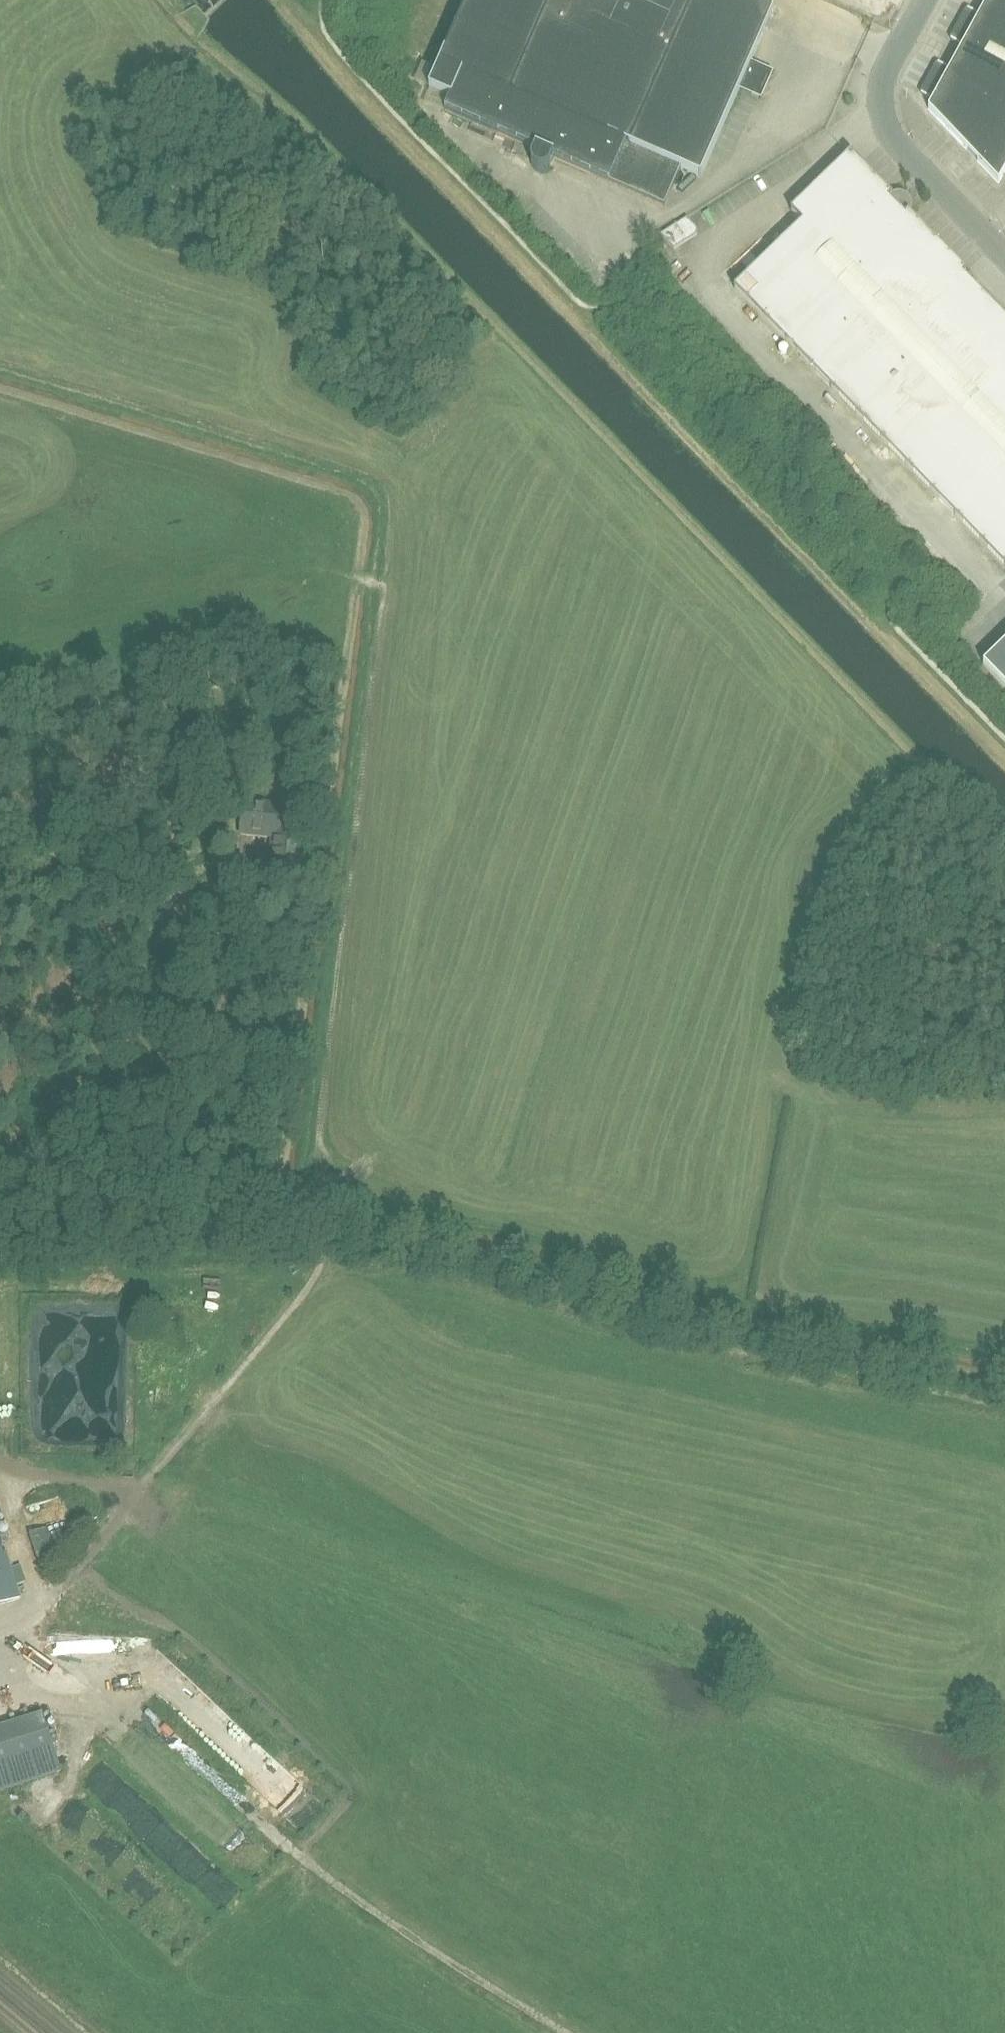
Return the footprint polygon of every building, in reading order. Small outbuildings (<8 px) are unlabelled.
[(532,157),(531,159),(531,161),(531,163),(531,164),(532,166),(533,168),(534,169),(535,170),(537,171),(538,172),(540,172),(542,172),(543,172),(545,172),(547,171),(548,170),(550,169),(551,168),(552,166),(555,159),(664,207),(681,169),(700,177),(741,85),(759,93),(767,74),(749,66),(774,10),(751,0),(467,0),(429,88),(450,98),(445,111),(535,150),(532,157)] [(1004,26),(1004,0),(987,0),(981,12),(1004,26)] [(981,12),(979,15),(970,9),(969,11),(970,11),(954,40),(953,40),(952,41),(962,46),(950,69),(1004,99),(1004,26),(981,12)] [(932,100),(928,108),(998,182),(1004,170),(1004,99),(950,69),(940,64),(939,65),(940,65),(924,94),(923,94),(923,95),(932,100)] [(734,288),(1004,568),(1004,319),(963,276),(966,273),(908,213),(905,217),(888,200),(892,196),(850,153),(791,211),(802,222),(734,288)] [(698,229),(687,217),(660,235),(674,249),(697,234),(698,229)] [(983,663),(1004,686),(1004,642),(983,663)] [(244,802),(240,834),(243,834),(272,838),(267,882),(271,883),(294,886),(302,886),(304,866),(314,785),(290,782),(279,781),(276,805),(247,802),(244,802)] [(19,1597),(5,1553),(0,1555),(0,1603),(19,1597)] [(53,1677),(53,1661),(34,1661),(34,1677),(53,1677)] [(60,1771),(42,1713),(0,1727),(0,1790),(60,1771)]
